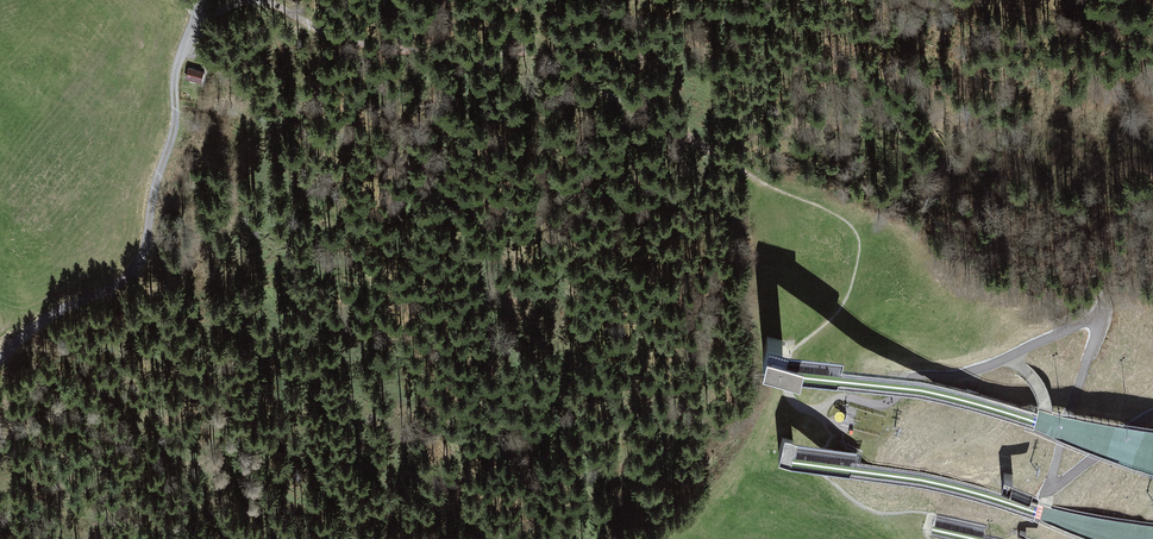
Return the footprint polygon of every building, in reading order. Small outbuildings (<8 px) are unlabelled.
[(206,73),(190,69),(187,79),(203,83),(206,73)] [(846,352),(771,330),(765,351),(1034,428),(1038,415),(844,360),(846,352)] [(856,446),(784,426),(777,451),(1036,521),(1040,506),(854,455),(856,446)] [(1013,475),(1004,473),(1001,483),(1010,486),(1013,475)] [(950,538),(991,538),(984,537),(986,527),(936,514),(931,534),(950,538)]
